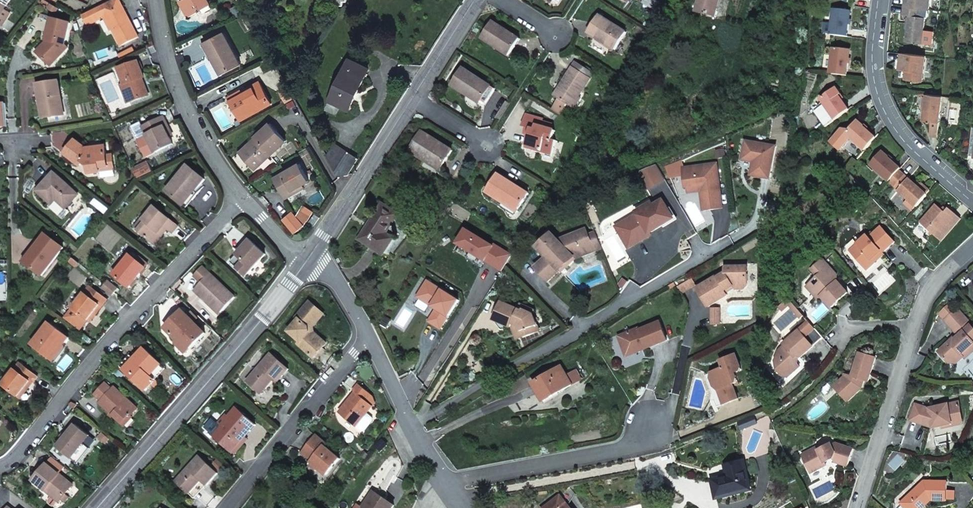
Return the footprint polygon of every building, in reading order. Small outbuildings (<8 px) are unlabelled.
[(5,9),(11,0),(0,0),(0,17),(5,9)] [(96,10),(84,15),(89,26),(101,20),(100,18),(106,16),(121,46),(138,37),(120,0),(115,0),(96,10)] [(181,0),(190,16),(210,5),(208,0),(182,0),(181,0)] [(698,12),(715,17),(720,0),(701,0),(698,12)] [(930,9),(931,0),(905,0),(904,7),(919,8),(930,9)] [(919,8),(904,7),(903,14),(909,15),(906,41),(911,42),(911,43),(914,43),(915,42),(922,43),(926,17),(919,16),(919,8)] [(5,9),(0,17),(0,23),(3,26),(12,13),(5,9)] [(833,9),(830,35),(847,37),(850,11),(833,9)] [(615,50),(627,32),(600,15),(588,33),(615,50)] [(37,52),(45,60),(48,57),(54,62),(68,48),(65,45),(70,23),(52,19),(47,40),(48,41),(47,45),(45,44),(37,52)] [(509,56),(520,39),(492,21),(482,38),(509,56)] [(202,45),(206,53),(211,50),(216,58),(214,59),(221,74),(241,63),(225,33),(202,45)] [(119,55),(121,60),(135,53),(133,48),(119,55)] [(832,48),(829,74),(846,76),(849,50),(832,48)] [(211,50),(206,53),(210,61),(214,59),(216,58),(211,50)] [(926,56),(901,53),(900,64),(907,65),(907,70),(906,79),(923,81),(926,56)] [(48,57),(45,60),(51,65),(54,62),(48,57)] [(349,110),(368,69),(349,59),(330,100),(349,110)] [(581,72),(584,67),(576,62),(572,67),(581,72)] [(148,96),(142,79),(144,79),(138,63),(119,69),(125,85),(123,85),(129,102),(148,96)] [(577,96),(578,96),(593,73),(584,67),(581,72),(572,67),(560,87),(561,88),(559,91),(558,90),(554,96),(558,98),(554,105),(561,109),(563,105),(565,106),(566,104),(571,106),(577,96)] [(452,85),(466,94),(467,93),(481,102),(490,87),(490,86),(463,69),(452,85)] [(60,116),(58,99),(61,99),(58,81),(37,85),(43,118),(60,116)] [(260,82),(246,90),(247,91),(231,100),(242,120),(272,104),(260,82)] [(292,99),(285,87),(278,91),(285,103),(292,99)] [(467,93),(466,94),(466,95),(484,107),(495,90),(490,87),(481,102),(467,93)] [(835,119),(835,120),(849,109),(839,96),(840,94),(835,87),(819,99),(822,102),(812,109),(825,127),(835,119)] [(247,91),(246,90),(245,88),(229,97),(231,100),(247,91)] [(942,96),(926,94),(923,120),(927,120),(927,122),(931,122),(929,135),(938,136),(942,96)] [(581,98),(578,96),(577,96),(571,106),(574,108),(581,98)] [(499,119),(509,104),(506,102),(496,117),(499,119)] [(560,113),(565,106),(563,105),(561,109),(554,105),(552,108),(560,113)] [(522,126),(527,127),(531,128),(529,134),(526,143),(541,147),(540,151),(552,154),(556,141),(552,140),(555,131),(541,126),(543,119),(526,114),(522,126)] [(165,128),(168,126),(164,118),(144,127),(156,153),(173,144),(169,137),(165,128)] [(849,138),(864,151),(875,138),(856,121),(845,133),(840,129),(832,139),(833,140),(833,141),(833,143),(834,143),(835,145),(836,146),(837,146),(839,146),(840,146),(842,147),(849,138)] [(255,137),(256,138),(258,140),(248,149),(245,158),(255,169),(286,141),(270,124),(255,137)] [(410,152),(423,160),(425,158),(441,168),(452,151),(422,131),(410,152)] [(258,140),(256,138),(240,152),(245,158),(248,149),(258,140)] [(776,176),(780,144),(750,138),(746,158),(758,159),(756,173),(776,176)] [(108,167),(107,156),(106,147),(87,149),(76,140),(65,154),(80,166),(82,163),(89,168),(90,174),(101,173),(101,168),(108,167)] [(337,176),(347,175),(358,158),(334,143),(326,156),(337,176)] [(869,165),(889,182),(898,171),(900,169),(880,152),(869,165)] [(113,156),(107,156),(108,167),(101,168),(101,173),(115,171),(113,156)] [(425,158),(423,160),(440,170),(441,168),(425,158)] [(719,162),(684,167),(687,187),(689,186),(702,185),(703,190),(705,210),(726,207),(719,162)] [(286,198),(295,193),(293,189),(302,184),(310,180),(300,163),(274,178),(286,198)] [(143,166),(134,170),(137,180),(148,175),(143,166)] [(167,191),(182,203),(193,190),(195,193),(206,180),(189,166),(167,191)] [(897,191),(917,207),(927,195),(898,171),(889,182),(895,187),(894,188),(897,191)] [(66,208),(78,195),(55,173),(37,191),(51,204),(53,210),(62,218),(69,211),(66,208)] [(487,192),(500,200),(507,205),(508,203),(518,210),(528,193),(499,174),(487,192)] [(293,189),(295,193),(304,187),(302,184),(293,189)] [(792,200),(794,191),(788,189),(785,198),(792,200)] [(193,190),(182,203),(187,207),(197,194),(195,193),(193,190)] [(507,205),(500,200),(498,204),(515,214),(518,210),(508,203),(507,205)] [(673,219),(662,201),(653,206),(651,203),(635,213),(637,214),(618,226),(624,234),(621,236),(629,249),(642,240),(641,238),(647,234),(649,236),(650,235),(649,234),(673,219)] [(359,240),(383,255),(393,239),(386,234),(399,215),(382,204),(359,240)] [(304,205),(296,216),(304,226),(313,212),(304,205)] [(929,231),(942,242),(962,219),(949,208),(945,213),(936,205),(912,232),(921,240),(929,231)] [(155,206),(144,219),(147,222),(139,230),(156,244),(163,235),(160,232),(166,226),(169,228),(174,232),(179,226),(155,206)] [(296,233),(304,226),(296,216),(292,212),(283,218),(296,233)] [(315,213),(308,223),(313,226),(319,217),(315,213)] [(147,222),(144,219),(143,219),(136,227),(139,230),(147,222)] [(163,235),(169,228),(166,226),(160,232),(163,235)] [(624,234),(618,226),(615,227),(621,236),(624,234)] [(881,249),(884,252),(896,241),(882,226),(870,236),(868,234),(851,249),(866,266),(879,254),(877,252),(881,249)] [(600,243),(596,234),(589,237),(586,229),(559,241),(552,234),(538,247),(547,257),(536,268),(549,282),(561,271),(559,269),(562,265),(565,267),(568,264),(566,261),(573,254),(583,250),(581,245),(591,241),(593,246),(600,243)] [(45,234),(33,251),(35,252),(26,264),(42,276),(64,248),(45,234)] [(231,261),(246,276),(266,254),(250,239),(243,246),(245,247),(231,261)] [(559,269),(561,271),(563,272),(578,258),(602,248),(600,243),(593,246),(591,241),(581,245),(583,250),(573,254),(566,261),(568,264),(565,267),(562,265),(559,269)] [(35,252),(33,251),(31,249),(22,261),(26,264),(35,252)] [(885,254),(884,252),(881,249),(877,252),(879,254),(866,266),(868,269),(885,254)] [(130,288),(146,268),(131,255),(114,275),(130,288)] [(823,280),(812,290),(822,301),(825,298),(833,307),(850,292),(836,277),(839,274),(824,258),(812,268),(818,275),(823,280)] [(221,313),(235,297),(203,266),(195,275),(202,282),(194,290),(210,304),(211,303),(221,313)] [(717,276),(698,288),(709,307),(729,295),(726,291),(734,286),(734,289),(743,290),(748,286),(749,268),(726,267),(726,272),(718,277),(717,276)] [(808,284),(812,290),(823,280),(818,275),(808,284)] [(692,278),(678,287),(682,294),(696,286),(692,278)] [(109,281),(106,285),(115,292),(118,289),(109,281)] [(115,292),(106,285),(104,288),(112,296),(115,292)] [(73,309),(88,320),(100,305),(102,307),(107,300),(90,286),(73,309)] [(792,301),(789,297),(779,306),(782,310),(789,304),(792,301)] [(308,328),(322,312),(310,301),(296,317),(299,320),(288,331),(300,341),(298,344),(313,358),(315,356),(322,348),(324,346),(308,333),(308,328)] [(519,309),(501,301),(494,319),(502,330),(508,328),(509,325),(512,327),(513,325),(513,323),(520,325),(524,337),(536,332),(533,327),(538,325),(533,314),(535,310),(525,305),(523,310),(519,309)] [(804,314),(792,301),(789,304),(801,317),(804,314)] [(100,305),(88,320),(90,322),(102,307),(100,305)] [(964,356),(963,354),(972,344),(972,328),(967,322),(968,320),(957,309),(944,320),(958,335),(956,338),(954,337),(938,351),(949,363),(956,364),(964,356)] [(165,329),(178,342),(181,340),(191,349),(206,334),(182,311),(165,329)] [(325,315),(322,312),(308,328),(308,333),(324,346),(326,343),(314,333),(313,328),(325,315)] [(33,345),(50,358),(56,352),(58,353),(70,338),(50,322),(33,345)] [(643,347),(644,349),(668,340),(661,322),(641,329),(640,328),(620,335),(623,344),(626,345),(629,352),(643,347)] [(513,323),(513,325),(518,339),(524,337),(520,325),(513,323)] [(791,369),(796,370),(801,366),(794,358),(798,355),(802,356),(814,346),(799,329),(784,342),(785,344),(778,350),(775,360),(779,361),(777,368),(783,376),(791,369)] [(181,340),(178,342),(176,344),(186,354),(191,349),(181,340)] [(627,356),(644,349),(643,347),(629,352),(626,345),(623,344),(627,356)] [(964,356),(966,358),(972,351),(972,344),(963,354),(964,356)] [(322,348),(315,356),(318,358),(324,350),(322,348)] [(152,377),(162,365),(145,349),(135,359),(125,370),(146,390),(156,380),(152,377)] [(56,352),(50,358),(54,361),(59,354),(58,353),(56,352)] [(843,386),(837,391),(847,402),(862,388),(860,384),(861,380),(868,382),(875,357),(858,352),(852,376),(845,374),(844,377),(839,381),(843,386)] [(277,382),(289,369),(271,353),(247,381),(261,393),(273,379),(277,382)] [(733,385),(739,382),(736,374),(743,371),(737,355),(721,361),(723,368),(705,375),(717,408),(739,399),(734,387),(733,385)] [(125,370),(135,359),(131,356),(121,367),(125,370)] [(30,382),(32,384),(38,377),(20,363),(4,384),(19,396),(30,382)] [(167,369),(162,365),(152,377),(156,380),(167,369)] [(572,384),(580,379),(575,370),(566,375),(561,367),(533,384),(544,402),(573,385),(572,384)] [(833,387),(837,391),(843,386),(839,381),(833,387)] [(21,398),(32,384),(30,382),(19,396),(21,398)] [(99,403),(121,424),(128,416),(129,418),(138,408),(114,387),(112,389),(105,383),(95,395),(101,400),(99,403)] [(374,407),(366,401),(371,394),(359,384),(353,392),(356,394),(351,400),(351,401),(341,414),(357,427),(363,432),(366,432),(374,422),(374,419),(368,414),(374,407)] [(951,418),(962,415),(959,401),(930,407),(915,403),(910,420),(933,428),(942,425),(952,423),(951,418)] [(227,415),(223,419),(225,421),(221,425),(213,435),(235,454),(248,439),(245,437),(256,425),(237,408),(229,417),(227,415)] [(964,421),(962,415),(951,418),(952,423),(942,425),(943,428),(962,423),(964,421)] [(71,459),(90,436),(76,425),(58,447),(71,459)] [(340,459),(325,446),(327,444),(317,435),(303,453),(312,460),(311,462),(327,475),(340,459)] [(824,461),(829,459),(830,460),(833,459),(834,462),(848,466),(853,449),(836,443),(831,446),(831,444),(819,450),(817,447),(802,455),(811,473),(826,466),(824,461)] [(176,481),(189,494),(202,480),(207,485),(217,473),(199,456),(176,481)] [(718,499),(752,490),(744,461),(731,465),(733,475),(730,476),(713,480),(718,499)] [(33,481),(49,493),(50,492),(61,501),(61,500),(65,503),(70,497),(66,494),(73,485),(47,464),(33,481)] [(202,480),(189,494),(195,498),(207,485),(202,480)] [(901,502),(906,507),(924,507),(924,504),(928,500),(946,501),(947,481),(925,480),(901,502)] [(560,495),(556,490),(552,493),(556,499),(560,495)] [(395,505),(373,491),(362,507),(393,507),(395,505)] [(50,492),(49,493),(59,502),(61,501),(50,492)] [(560,495),(556,499),(545,507),(570,507),(560,495)]
